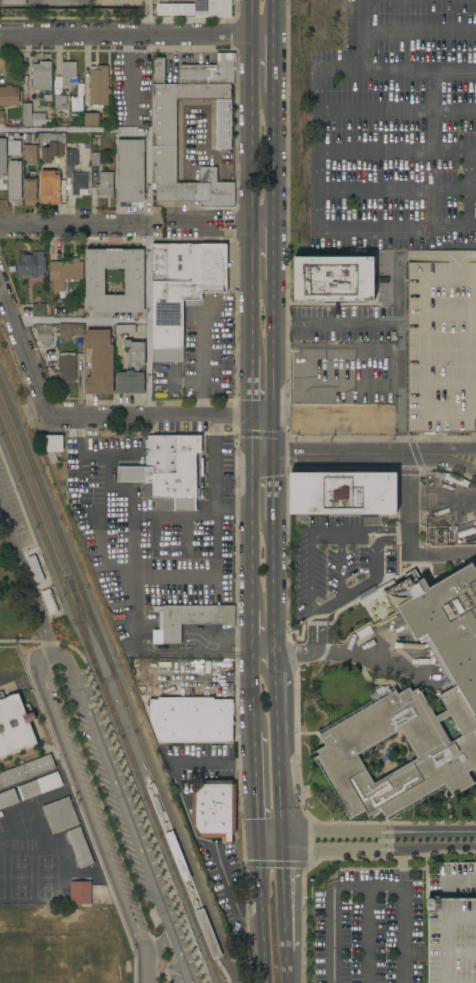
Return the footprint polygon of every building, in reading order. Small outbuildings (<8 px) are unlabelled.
[(194,17),(194,0),(231,0),(231,17),(194,17)] [(180,83),(180,65),(181,65),(181,63),(184,63),(184,65),(217,65),(217,53),(236,53),(235,70),(234,70),(234,83),(180,83)] [(154,58),(164,58),(164,83),(153,83),(154,58)] [(32,78),(30,78),(30,74),(33,74),(33,71),(30,71),(30,66),(33,66),(33,64),(39,64),(39,61),(52,61),(51,90),(38,90),(38,92),(36,92),(36,90),(32,89),(32,78)] [(62,62),(76,62),(76,77),(77,77),(77,83),(76,83),(76,87),(62,87),(62,62)] [(108,89),(110,89),(110,93),(108,93),(108,105),(103,105),(103,107),(92,108),(92,105),(89,105),(89,69),(91,69),(91,66),(96,66),(96,65),(108,65),(108,89)] [(231,84),(231,99),(177,99),(176,183),(200,183),(200,165),(219,165),(219,179),(237,179),(237,208),(237,211),(200,210),(200,201),(156,201),(156,189),(151,189),(152,83),(153,83),(164,83),(231,84)] [(18,105),(0,106),(0,87),(6,87),(6,85),(11,85),(11,87),(18,87),(18,105)] [(66,108),(65,108),(65,110),(62,110),(62,108),(54,108),(55,95),(66,95),(66,108)] [(22,103),(32,103),(32,113),(45,113),(45,126),(22,126),(22,103)] [(127,126),(128,114),(129,109),(146,109),(145,120),(140,120),(140,126),(127,126)] [(84,113),(98,113),(98,114),(101,114),(101,119),(98,119),(98,126),(84,126),(84,113)] [(68,117),(68,126),(54,127),(54,118),(68,117)] [(65,134),(65,141),(63,141),(63,156),(51,156),(51,162),(42,162),(42,148),(49,147),(49,141),(48,141),(48,134),(65,134)] [(20,155),(7,154),(8,140),(21,140),(20,155)] [(144,202),(117,202),(117,140),(144,140),(144,202)] [(36,165),(31,165),(32,163),(27,163),(27,159),(24,159),(24,145),(36,145),(36,165)] [(65,165),(66,149),(78,150),(78,165),(65,165)] [(91,167),(91,153),(100,153),(100,167),(91,167)] [(21,199),(9,199),(9,160),(21,160),(21,199)] [(40,202),(40,171),(42,171),(42,169),(46,169),(46,171),(49,171),(49,169),(53,169),(52,171),(55,171),(55,170),(60,170),(60,204),(48,204),(48,203),(42,203),(41,202),(40,202)] [(113,195),(110,195),(110,197),(107,197),(107,196),(99,196),(99,193),(95,193),(95,186),(98,184),(99,184),(99,172),(113,172),(113,195)] [(72,173),(88,173),(88,195),(78,194),(78,195),(72,195),(72,173)] [(37,179),(36,201),(35,201),(35,205),(25,204),(25,201),(23,201),(24,178),(37,179)] [(184,363),(153,363),(152,244),(227,244),(227,295),(202,295),(202,302),(184,303),(184,363)] [(144,312),(85,312),(85,249),(144,249),(144,312)] [(43,252),(43,256),(45,256),(45,272),(43,272),(43,276),(36,276),(36,279),(31,279),(31,277),(23,277),(23,279),(18,279),(18,252),(43,252)] [(338,301),(338,315),(335,315),(335,301),(294,301),(294,257),(374,257),(374,301),(338,301)] [(70,261),(70,258),(79,258),(79,261),(83,261),(83,279),(66,279),(66,291),(49,291),(50,261),(70,261)] [(409,430),(475,430),(475,265),(456,265),(410,265),(409,430)] [(53,301),(61,301),(61,302),(66,302),(66,312),(63,312),(63,316),(53,316),(53,301)] [(45,304),(45,316),(32,316),(32,304),(45,304)] [(60,335),(57,335),(58,330),(57,330),(57,333),(52,333),(52,345),(43,345),(43,339),(42,339),(42,340),(38,340),(38,339),(37,339),(37,325),(51,325),(51,324),(57,325),(57,327),(60,327),(60,324),(84,324),(84,336),(72,336),(72,339),(60,338),(60,335)] [(135,325),(135,333),(115,333),(115,325),(135,325)] [(86,330),(110,330),(110,338),(113,338),(113,394),(86,394),(86,377),(90,377),(90,372),(92,372),(92,348),(86,348),(86,330)] [(144,366),(139,366),(138,372),(144,372),(144,393),(116,393),(116,372),(126,372),(126,370),(133,370),(133,365),(130,365),(130,346),(123,346),(123,340),(131,340),(131,342),(145,342),(144,366)] [(76,381),(70,381),(70,385),(60,385),(60,379),(53,379),(53,371),(60,371),(60,356),(59,356),(59,353),(64,353),(64,351),(67,351),(67,353),(75,353),(75,355),(76,355),(76,381)] [(63,435),(63,452),(60,452),(60,455),(56,455),(58,462),(51,464),(46,452),(47,446),(44,446),(44,435),(63,435)] [(145,436),(201,435),(201,453),(195,453),(195,497),(195,511),(174,510),(174,495),(151,495),(151,481),(117,481),(116,467),(146,467),(145,436)] [(290,473),(290,514),(396,514),(397,473),(290,473)] [(467,487),(444,479),(446,473),(449,474),(457,476),(464,480),(469,482),(467,487)] [(447,544),(434,544),(434,529),(447,529),(447,544)] [(45,580),(36,583),(27,557),(35,554),(45,580)] [(472,563),(475,570),(475,714),(474,715),(475,719),(475,768),(472,770),(472,769),(467,772),(474,783),(452,796),(445,784),(386,818),(381,809),(369,817),(364,809),(351,817),(316,757),(319,755),(316,751),(326,745),(319,734),(376,701),(374,698),(371,699),(369,695),(372,693),(371,692),(382,686),(385,686),(386,686),(388,685),(392,692),(395,690),(398,694),(409,687),(411,692),(417,688),(419,692),(421,691),(436,716),(447,710),(438,694),(446,689),(447,691),(453,688),(425,641),(421,643),(419,639),(417,640),(397,606),(409,599),(400,583),(418,573),(422,579),(424,578),(429,588),(472,563)] [(163,605),(235,606),(234,628),(230,628),(231,624),(227,624),(218,624),(218,631),(193,631),(193,624),(181,624),(181,643),(162,643),(163,638),(158,638),(159,611),(163,611),(163,605)] [(213,664),(213,700),(235,700),(235,739),(232,739),(232,743),(158,743),(150,719),(150,697),(155,697),(155,699),(158,700),(158,698),(157,698),(157,689),(158,689),(158,664),(213,664)] [(37,743),(0,758),(0,693),(2,692),(4,698),(18,693),(26,715),(33,712),(36,719),(29,722),(37,743)] [(51,754),(56,767),(29,778),(23,764),(51,754)] [(28,778),(0,789),(0,773),(23,764),(28,778)] [(57,772),(63,785),(22,801),(17,787),(57,772)] [(235,833),(232,833),(232,844),(226,844),(226,841),(221,841),(221,837),(201,837),(201,834),(196,826),(192,826),(192,789),(196,789),(200,785),(200,781),(232,781),(232,784),(235,784),(235,833)] [(19,802),(0,809),(0,793),(14,788),(19,802)] [(79,824),(52,834),(41,807),(69,796),(79,824)] [(94,863),(80,868),(66,832),(80,826),(94,863)] [(439,863),(475,863),(475,982),(428,982),(428,874),(439,874),(439,863)] [(91,904),(70,904),(70,881),(91,881),(91,904)] [(220,954),(211,957),(192,909),(201,906),(220,954)]
